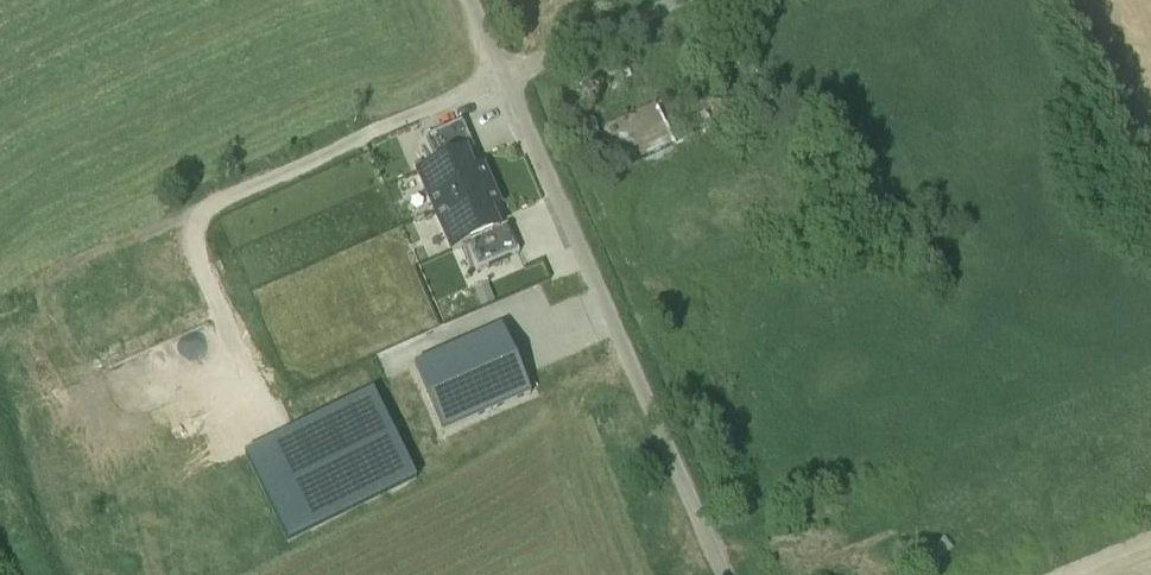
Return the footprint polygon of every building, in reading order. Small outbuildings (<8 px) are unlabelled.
[(708,83),(689,91),(712,130),(727,122),(722,112),(724,111),(708,83)] [(689,91),(601,129),(625,171),(712,130),(689,91)] [(460,145),(414,165),(432,209),(433,209),(434,211),(479,193),(478,188),(460,145)] [(478,188),(479,193),(496,232),(510,266),(525,260),(539,294),(561,285),(547,250),(545,251),(513,174),(478,188)] [(479,193),(434,211),(433,209),(432,209),(385,228),(396,254),(400,253),(407,270),(496,232),(479,193)] [(407,270),(343,298),(352,316),(277,352),(299,397),(312,425),(477,353),(478,353),(519,336),(507,308),(539,294),(525,260),(510,266),(496,232),(407,270)] [(312,425),(311,425),(245,457),(287,543),(454,461),(454,460),(471,451),(479,446),(592,390),(573,349),(493,389),(478,353),(477,353),(312,425)]
